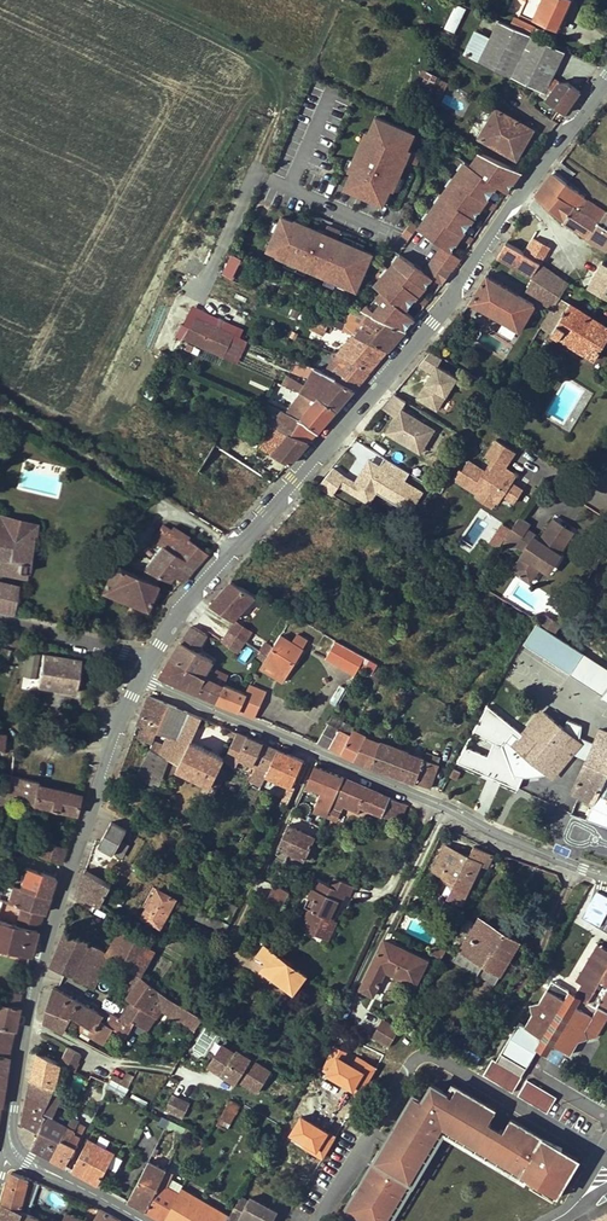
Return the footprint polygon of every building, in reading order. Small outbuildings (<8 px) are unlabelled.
[(570,0),(526,0),(520,13),(556,30),(570,0)] [(456,34),(464,8),(453,4),(444,30),(456,34)] [(534,27),(515,18),(512,25),(531,34),(534,27)] [(552,76),(564,51),(531,36),(499,21),(490,38),(475,31),(465,54),(479,61),(510,76),(536,88),(534,90),(547,99),(546,100),(559,109),(552,119),(558,123),(561,118),(564,113),(578,95),(559,82),(552,76)] [(540,37),(543,31),(534,27),(531,34),(531,35),(532,34),(540,37)] [(428,95),(437,76),(427,71),(418,90),(428,95)] [(445,89),(448,82),(440,78),(437,85),(445,89)] [(581,91),(568,82),(559,82),(578,95),(581,91)] [(437,104),(445,89),(437,85),(430,100),(437,104)] [(521,143),(530,128),(496,108),(479,137),(516,159),(524,145),(521,143)] [(387,210),(416,136),(369,118),(340,192),(387,210)] [(426,134),(428,129),(420,125),(417,131),(426,134)] [(524,145),(533,130),(530,128),(521,143),(524,145)] [(504,189),(511,180),(506,178),(500,174),(494,170),(488,180),(493,183),(499,187),(504,189)] [(585,197),(574,189),(553,173),(535,196),(547,207),(563,221),(575,208),(576,207),(584,198),(585,197)] [(581,211),(589,201),(584,198),(576,207),(575,208),(581,211)] [(606,213),(596,206),(589,201),(581,211),(599,223),(603,217),(606,213)] [(581,211),(575,208),(563,221),(564,221),(577,231),(587,237),(596,225),(606,233),(606,227),(599,223),(581,211)] [(522,254),(536,229),(535,229),(540,222),(528,210),(527,210),(525,214),(520,221),(506,243),(522,254)] [(357,295),(373,255),(279,217),(262,257),(357,295)] [(596,225),(587,237),(589,238),(606,249),(606,233),(596,225)] [(540,263),(554,241),(546,236),(536,231),(524,254),(540,263)] [(463,257),(468,245),(459,241),(453,253),(463,257)] [(568,283),(540,264),(522,254),(506,243),(497,258),(533,278),(526,291),(553,309),(559,298),(568,283)] [(232,276),(241,257),(233,253),(223,272),(232,276)] [(602,262),(588,287),(606,297),(606,264),(602,262)] [(519,331),(535,304),(486,275),(469,303),(519,331)] [(224,285),(227,280),(222,277),(219,281),(224,285)] [(228,288),(233,280),(228,278),(227,280),(224,285),(228,288)] [(233,290),(238,282),(233,280),(228,288),(233,290)] [(418,315),(400,307),(394,304),(389,302),(391,298),(396,300),(401,291),(388,285),(371,314),(405,330),(418,315)] [(214,299),(217,293),(213,290),(209,295),(214,299)] [(583,311),(581,314),(575,310),(576,307),(568,302),(567,303),(559,298),(553,309),(551,313),(550,311),(542,326),(595,360),(606,340),(606,327),(583,311)] [(405,330),(371,314),(353,305),(348,318),(349,318),(345,326),(344,330),(353,335),(387,350),(392,345),(405,330)] [(206,321),(211,311),(203,307),(198,318),(206,321)] [(228,347),(235,334),(206,321),(198,318),(196,317),(193,321),(182,338),(226,358),(230,348),(228,347)] [(345,326),(328,319),(327,323),(344,330),(345,326)] [(323,333),(327,324),(319,320),(315,329),(323,333)] [(377,362),(387,350),(353,335),(337,354),(338,355),(350,360),(351,358),(369,372),(377,362)] [(414,399),(437,413),(457,380),(436,367),(440,359),(428,351),(418,367),(430,374),(414,399)] [(359,383),(369,372),(351,358),(350,360),(338,355),(324,373),(335,379),(334,380),(354,389),(359,383)] [(354,389),(334,380),(335,379),(324,373),(314,368),(305,386),(291,378),(288,382),(286,386),(287,386),(287,385),(302,392),(336,410),(345,400),(354,389)] [(326,422),(336,410),(302,392),(287,413),(283,411),(279,419),(275,428),(308,442),(317,431),(326,422)] [(435,429),(401,411),(406,402),(391,394),(382,410),(393,417),(383,436),(420,455),(435,429)] [(279,419),(283,411),(266,404),(263,413),(279,419)] [(290,463),(308,442),(275,428),(262,445),(259,443),(258,446),(260,447),(290,463)] [(207,456),(216,443),(199,433),(182,460),(198,470),(207,456)] [(512,483),(514,479),(510,476),(512,472),(505,467),(515,451),(496,439),(486,455),(494,461),(489,468),(487,467),(485,471),(468,460),(462,470),(459,468),(454,478),(475,492),(478,488),(496,500),(499,502),(503,495),(515,503),(523,490),(512,483)] [(272,481),(249,466),(230,453),(222,466),(207,456),(198,470),(198,471),(215,483),(223,471),(260,495),(260,494),(272,481)] [(367,459),(355,481),(330,468),(319,488),(343,501),(347,494),(369,507),(375,495),(411,514),(423,492),(404,481),(409,474),(383,460),(380,466),(367,459)] [(496,500),(478,488),(475,492),(478,494),(477,495),(493,505),(496,500)] [(473,553),(492,515),(479,508),(460,546),(473,553)] [(36,525),(0,516),(0,529),(33,538),(36,525)] [(541,568),(553,550),(559,553),(574,532),(553,518),(540,538),(541,541),(538,545),(536,544),(531,541),(531,540),(527,546),(519,541),(528,529),(531,524),(519,517),(505,539),(516,546),(524,551),(521,555),(523,557),(514,572),(529,581),(538,567),(541,568)] [(193,567),(203,556),(206,552),(187,538),(189,535),(174,526),(172,529),(164,525),(152,542),(161,546),(143,568),(142,568),(138,575),(155,583),(158,577),(167,581),(172,574),(181,582),(193,567)] [(33,538),(0,529),(0,574),(27,579),(33,538)] [(531,541),(536,534),(528,529),(519,541),(527,546),(531,540),(531,541)] [(516,546),(505,539),(503,543),(510,548),(516,546)] [(549,574),(562,554),(559,553),(553,550),(541,568),(549,574)] [(265,578),(246,565),(244,564),(243,563),(243,564),(231,580),(232,581),(255,595),(256,596),(259,592),(256,589),(265,578)] [(146,610),(157,584),(155,583),(138,575),(112,564),(100,591),(146,610)] [(233,620),(255,595),(232,581),(210,605),(233,620)] [(18,586),(0,582),(0,610),(14,613),(18,586)] [(556,632),(561,624),(546,614),(540,623),(556,632)] [(245,640),(251,631),(236,621),(230,631),(245,640)] [(583,653),(537,623),(524,643),(570,673),(583,653)] [(213,661),(197,651),(207,635),(192,626),(182,642),(181,642),(171,659),(203,676),(207,670),(213,661)] [(237,652),(245,640),(230,631),(223,641),(237,652)] [(289,672),(303,649),(302,649),(307,641),(297,634),(292,642),(280,635),(275,643),(264,662),(279,671),(281,667),(289,672)] [(356,674),(365,657),(336,640),(326,657),(356,674)] [(267,656),(272,646),(266,642),(260,651),(261,652),(267,656)] [(245,662),(252,649),(244,645),(237,658),(245,662)] [(264,662),(267,656),(261,652),(257,657),(264,662)] [(583,653),(570,673),(603,694),(606,688),(606,669),(583,653)] [(37,686),(38,686),(75,693),(80,660),(42,654),(37,686)] [(203,676),(171,659),(161,676),(180,684),(198,693),(206,678),(203,676)] [(275,676),(279,671),(264,662),(260,667),(275,676)] [(386,668),(374,662),(371,666),(383,673),(386,668)] [(378,682),(383,674),(375,669),(369,678),(378,682)] [(225,684),(228,676),(216,671),(215,674),(207,670),(203,676),(206,678),(198,693),(216,701),(225,684)] [(240,711),(248,694),(246,693),(225,684),(216,701),(240,711)] [(255,717),(266,693),(249,686),(246,693),(248,694),(240,711),(255,717)] [(168,735),(177,738),(183,724),(188,712),(150,696),(138,724),(142,726),(156,731),(168,735)] [(600,729),(594,742),(593,745),(580,739),(580,737),(580,736),(581,736),(581,734),(581,733),(581,732),(581,730),(582,729),(582,727),(582,726),(582,725),(567,720),(564,728),(543,711),(538,717),(537,716),(519,737),(512,732),(502,745),(505,753),(508,752),(510,757),(507,758),(515,777),(515,775),(515,776),(516,776),(517,776),(519,776),(521,776),(523,776),(525,777),(526,777),(527,777),(530,777),(534,776),(537,776),(540,776),(542,775),(544,775),(547,774),(550,772),(551,772),(554,770),(555,769),(557,768),(559,767),(561,765),(563,764),(564,763),(566,761),(567,760),(569,758),(570,757),(571,755),(572,754),(573,753),(574,751),(589,755),(587,759),(581,773),(572,793),(594,802),(586,819),(606,826),(606,732),(600,729)] [(183,724),(195,729),(200,717),(188,712),(183,724)] [(342,724),(331,717),(328,723),(339,729),(342,724)] [(353,731),(355,727),(343,722),(342,724),(339,729),(351,735),(353,731)] [(196,729),(195,729),(183,724),(177,738),(175,742),(187,748),(190,741),(196,729)] [(152,743),(156,731),(142,726),(138,737),(152,743)] [(341,754),(350,737),(351,735),(339,729),(329,748),(341,754)] [(363,743),(366,737),(353,731),(351,735),(350,737),(363,743)] [(3,733),(0,732),(0,774),(4,775),(11,776),(13,752),(2,750),(3,733)] [(224,758),(224,759),(235,764),(239,757),(257,766),(251,780),(260,785),(259,789),(267,775),(278,750),(237,733),(224,758)] [(383,735),(377,733),(374,740),(381,742),(381,741),(380,741),(381,737),(383,735)] [(175,742),(177,738),(168,735),(163,745),(159,755),(168,760),(169,760),(169,761),(178,765),(176,769),(211,786),(211,784),(220,767),(224,759),(224,758),(190,741),(187,748),(175,742)] [(594,742),(580,736),(580,737),(580,739),(593,745),(594,742)] [(372,766),(381,742),(374,740),(366,737),(363,743),(350,737),(341,754),(355,759),(372,766)] [(159,755),(163,745),(154,741),(150,750),(151,750),(136,779),(159,788),(169,760),(168,760),(159,755)] [(430,788),(438,764),(424,759),(408,753),(410,748),(407,747),(405,750),(381,741),(381,742),(372,766),(430,788)] [(278,750),(267,775),(293,787),(305,761),(287,754),(280,751),(278,750)] [(589,755),(574,751),(573,753),(587,759),(589,755)] [(438,764),(441,757),(427,752),(424,759),(438,764)] [(327,816),(344,777),(315,765),(306,785),(321,791),(314,810),(327,816)] [(231,773),(220,767),(211,784),(223,790),(231,773)] [(457,779),(460,772),(454,769),(450,776),(457,779)] [(4,797),(10,798),(76,814),(80,795),(37,785),(38,781),(11,776),(4,775),(1,790),(0,790),(0,812),(1,812),(4,797)] [(344,777),(327,816),(337,820),(344,804),(360,811),(362,806),(399,822),(406,804),(390,797),(344,777)] [(10,798),(4,797),(1,812),(7,813),(10,798)] [(114,854),(114,852),(120,841),(127,830),(111,822),(98,845),(114,854)] [(315,837),(288,825),(278,847),(287,851),(286,854),(294,858),(296,855),(305,859),(315,837)] [(65,847),(34,837),(31,853),(60,862),(65,847)] [(128,846),(120,841),(114,852),(122,856),(128,846)] [(469,857),(446,845),(434,871),(443,875),(440,880),(448,884),(443,893),(466,904),(471,895),(467,893),(481,863),(487,865),(492,855),(474,846),(469,857)] [(85,870),(77,893),(100,905),(111,885),(85,870)] [(325,927),(332,930),(337,921),(333,919),(330,917),(338,900),(341,901),(346,893),(349,894),(353,885),(336,877),(331,886),(317,879),(304,906),(310,908),(301,927),(320,936),(325,927)] [(161,927),(177,896),(154,884),(138,916),(161,927)] [(8,901),(21,905),(42,912),(48,895),(13,885),(8,901)] [(290,891),(275,885),(268,900),(282,907),(290,891)] [(238,906),(221,898),(215,913),(231,920),(238,906)] [(333,919),(341,901),(338,900),(330,917),(333,919)] [(21,905),(17,924),(0,921),(0,949),(29,956),(36,929),(42,912),(21,905)] [(214,917),(214,916),(205,911),(200,909),(196,918),(225,932),(229,924),(214,917)] [(480,916),(474,926),(498,941),(504,930),(480,916)] [(483,965),(501,975),(521,941),(504,930),(498,941),(474,926),(466,922),(458,935),(466,939),(461,947),(453,960),(477,975),(483,965)] [(328,940),(332,930),(325,927),(320,936),(328,940)] [(74,977),(86,984),(104,951),(91,943),(67,930),(51,967),(74,977)] [(106,954),(110,957),(122,964),(137,940),(121,930),(107,953),(106,954)] [(453,942),(461,947),(466,939),(458,935),(453,942)] [(155,950),(137,940),(122,964),(137,974),(139,975),(147,961),(148,962),(155,950)] [(385,940),(383,944),(395,949),(396,946),(385,940)] [(262,968),(273,977),(274,974),(281,980),(279,982),(293,992),(307,974),(266,943),(259,952),(260,956),(267,961),(262,968)] [(594,949),(606,958),(606,949),(598,943),(594,949)] [(427,961),(396,946),(395,949),(383,944),(360,989),(373,996),(385,971),(415,985),(427,961)] [(442,958),(447,949),(443,947),(440,951),(434,949),(432,953),(442,958)] [(522,1076),(536,1053),(534,1052),(538,1044),(541,1043),(543,1049),(545,1048),(544,1047),(544,1045),(545,1044),(546,1043),(547,1043),(549,1042),(550,1043),(551,1044),(552,1045),(554,1044),(571,1054),(579,1040),(597,1036),(606,1018),(606,1013),(597,1007),(600,1002),(606,1006),(606,958),(594,949),(576,980),(583,984),(575,996),(574,996),(574,995),(573,994),(572,993),(571,993),(570,993),(569,993),(569,990),(552,981),(539,1002),(530,1004),(532,1013),(525,1026),(519,1022),(496,1061),(522,1076)] [(107,953),(104,951),(86,984),(94,988),(110,957),(106,954),(107,953)] [(495,985),(501,975),(483,965),(477,975),(495,985)] [(131,1001),(155,1017),(161,1008),(164,1004),(166,1001),(172,1005),(168,1012),(188,1024),(195,1013),(169,997),(159,989),(142,977),(139,975),(137,974),(127,988),(132,992),(128,998),(131,1001)] [(19,1001),(21,991),(0,986),(0,997),(19,1001)] [(53,986),(46,1008),(69,1017),(70,1014),(95,1030),(101,1020),(113,1027),(127,1036),(132,1026),(134,1022),(147,1029),(155,1017),(131,1001),(124,1015),(123,1014),(121,1018),(104,1008),(101,1014),(54,986),(53,986)] [(166,1001),(164,1004),(161,1008),(168,1012),(172,1005),(166,1001)] [(69,1017),(46,1008),(43,1020),(62,1030),(69,1017)] [(203,1018),(195,1013),(188,1024),(196,1028),(203,1018)] [(399,1030),(383,1021),(374,1037),(390,1046),(399,1030)] [(144,1033),(147,1029),(134,1022),(132,1026),(144,1033)] [(0,1027),(0,1054),(7,1055),(12,1029),(0,1027)] [(232,1075),(238,1079),(258,1092),(271,1071),(236,1049),(234,1052),(222,1044),(215,1055),(221,1058),(214,1068),(230,1079),(232,1075)] [(81,1054),(68,1047),(59,1062),(61,1063),(75,1071),(79,1063),(77,1062),(81,1054)] [(468,1048),(464,1055),(475,1061),(479,1054),(468,1048)] [(31,1079),(55,1087),(61,1063),(59,1062),(37,1051),(31,1079)] [(209,1065),(214,1068),(221,1058),(215,1055),(209,1065)] [(493,1059),(483,1075),(513,1092),(522,1076),(496,1061),(493,1059)] [(111,1078),(106,1087),(109,1088),(124,1096),(128,1087),(111,1078)] [(52,1095),(55,1087),(31,1079),(30,1086),(52,1095)] [(98,1083),(90,1079),(83,1092),(92,1097),(98,1083)] [(527,1079),(518,1095),(547,1113),(554,1101),(557,1097),(527,1079)] [(479,1100),(453,1085),(448,1093),(446,1097),(440,1093),(442,1090),(432,1084),(423,1100),(414,1094),(393,1129),(395,1130),(382,1152),(380,1151),(375,1160),(376,1161),(372,1168),(371,1167),(366,1175),(352,1193),(355,1194),(345,1210),(356,1216),(364,1220),(386,1220),(387,1220),(387,1219),(386,1218),(390,1211),(391,1212),(419,1165),(413,1161),(417,1154),(424,1157),(443,1126),(458,1135),(479,1100)] [(48,1104),(52,1095),(30,1086),(28,1096),(48,1104)] [(109,1088),(106,1087),(103,1086),(97,1099),(103,1101),(109,1088)] [(65,1091),(55,1087),(52,1095),(61,1100),(65,1091)] [(165,1110),(182,1118),(188,1106),(180,1102),(181,1098),(173,1094),(165,1110)] [(61,1100),(52,1095),(48,1104),(43,1114),(47,1116),(39,1132),(32,1148),(51,1159),(62,1138),(67,1126),(52,1118),(61,1100)] [(43,1114),(48,1104),(28,1096),(22,1125),(39,1132),(47,1116),(43,1114)] [(240,1104),(230,1099),(217,1124),(227,1129),(240,1104)] [(479,1100),(458,1135),(478,1146),(491,1124),(488,1122),(494,1113),(486,1108),(488,1105),(479,1100)] [(51,1159),(66,1166),(77,1146),(76,1146),(81,1136),(74,1132),(77,1127),(79,1121),(71,1117),(67,1126),(62,1138),(51,1159)] [(543,1138),(519,1123),(517,1126),(509,1122),(504,1131),(501,1129),(491,1124),(478,1146),(475,1151),(485,1156),(487,1152),(538,1182),(539,1181),(543,1183),(542,1185),(557,1193),(571,1169),(578,1158),(569,1153),(562,1149),(563,1147),(543,1138)] [(388,1220),(392,1220),(444,1132),(456,1139),(458,1135),(443,1126),(424,1157),(417,1154),(413,1161),(419,1165),(391,1212),(390,1211),(386,1218),(387,1219),(387,1220),(388,1220)] [(81,1136),(84,1130),(77,1127),(74,1132),(81,1136)] [(191,1137),(194,1132),(186,1128),(183,1134),(190,1138),(191,1137)] [(393,1129),(380,1151),(382,1152),(395,1130),(393,1129)] [(196,1133),(190,1142),(198,1147),(204,1138),(196,1133)] [(478,1146),(458,1135),(456,1139),(475,1151),(478,1146)] [(72,1171),(98,1184),(115,1153),(89,1139),(72,1171)] [(487,1152),(485,1156),(554,1198),(557,1193),(542,1185),(543,1183),(539,1181),(538,1182),(487,1152)] [(146,1211),(166,1171),(166,1170),(149,1160),(128,1201),(146,1211)] [(164,1220),(165,1220),(179,1194),(164,1186),(166,1183),(167,1184),(170,1178),(172,1174),(166,1171),(146,1211),(164,1220)] [(28,1213),(39,1182),(29,1179),(12,1172),(3,1204),(0,1216),(0,1217),(10,1220),(20,1220),(24,1211),(28,1213)] [(184,1185),(170,1178),(167,1184),(166,1183),(164,1186),(179,1194),(182,1188),(184,1185)] [(229,1216),(197,1197),(197,1196),(182,1188),(179,1194),(165,1220),(226,1220),(229,1217),(229,1216)] [(238,1220),(240,1218),(246,1220),(252,1220),(255,1220),(273,1220),(278,1211),(268,1206),(266,1210),(260,1206),(261,1203),(250,1197),(248,1200),(241,1196),(229,1216),(238,1220)] [(28,1213),(24,1211),(20,1220),(37,1220),(39,1218),(28,1213)]
